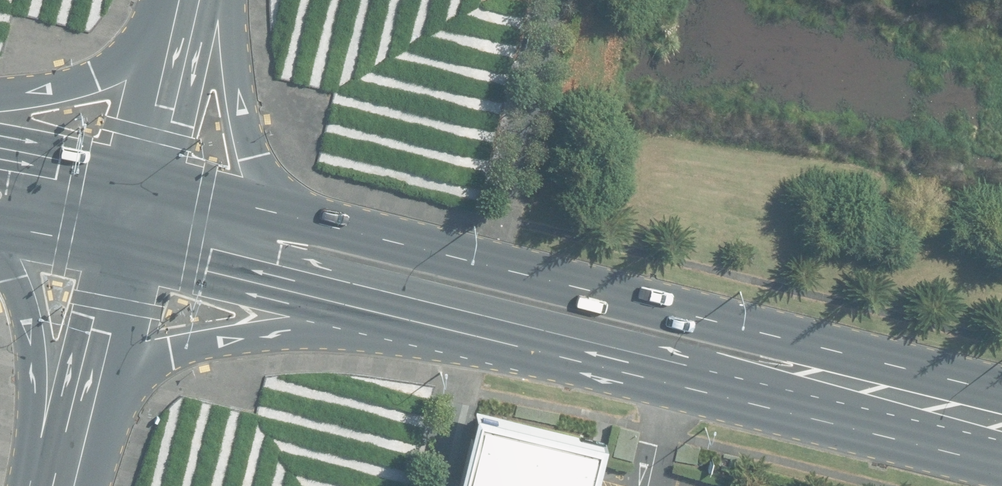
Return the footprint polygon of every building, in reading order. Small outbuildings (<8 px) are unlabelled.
[(473,417),(457,485),(582,485),(591,446),(473,417)]
